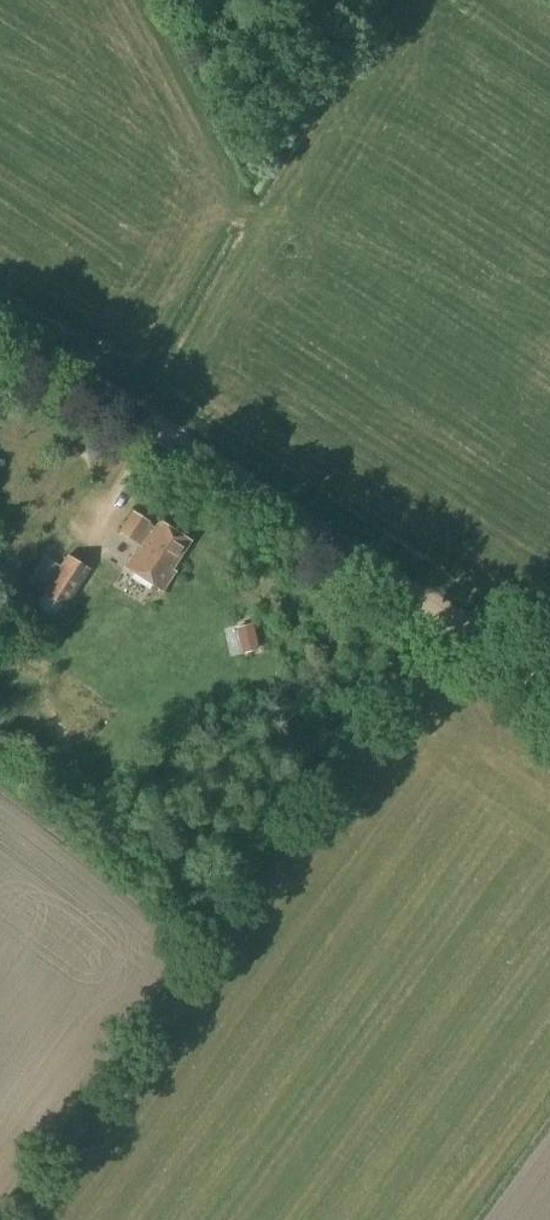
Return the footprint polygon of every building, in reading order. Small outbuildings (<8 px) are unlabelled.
[(67,455),(76,460),(81,451),(95,459),(100,450),(78,437),(67,455)] [(125,566),(162,590),(175,572),(171,570),(190,541),(159,521),(155,527),(131,510),(117,531),(142,547),(140,549),(137,547),(125,566)] [(35,606),(54,617),(61,606),(63,608),(89,569),(66,553),(40,593),(43,595),(35,606)]
